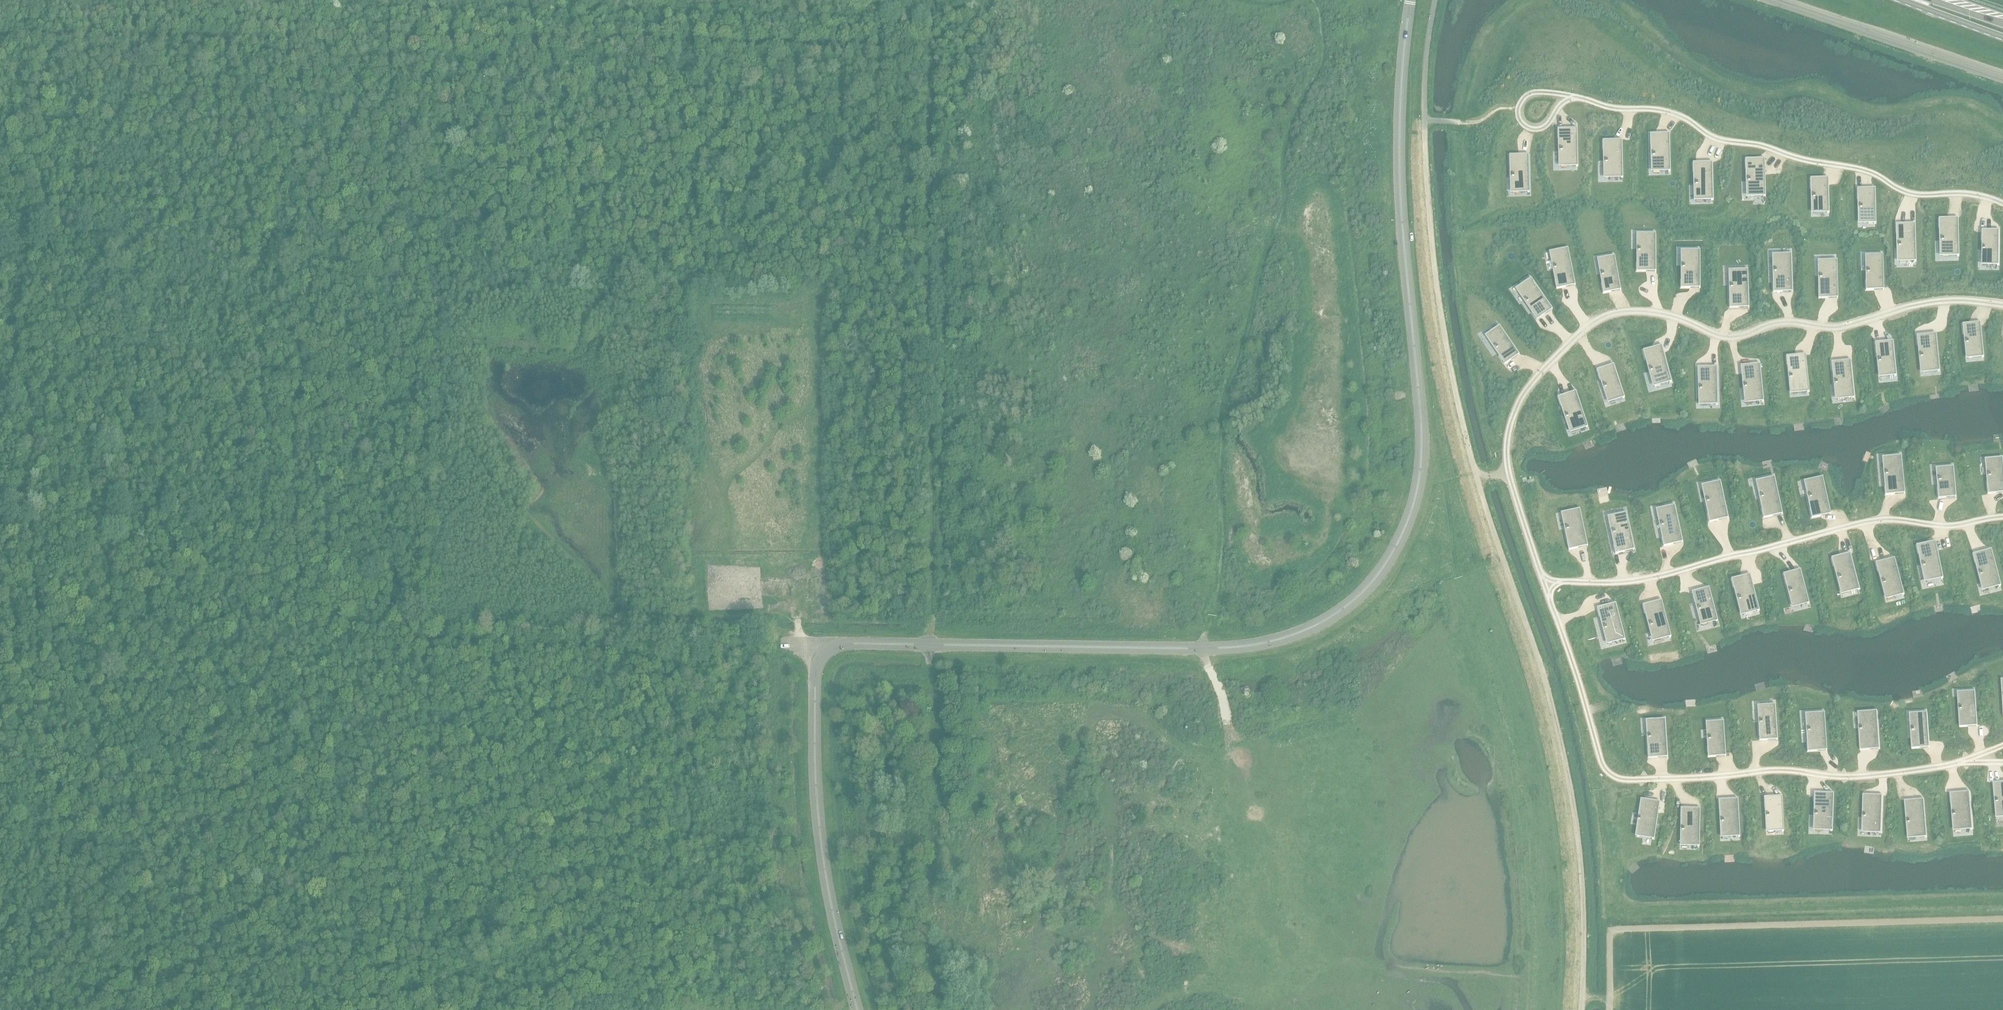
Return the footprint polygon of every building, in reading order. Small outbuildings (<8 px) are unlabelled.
[(1567,128),(1557,128),(1557,138),(1560,138),(1560,148),(1560,151),(1560,163),(1577,163),(1578,162),(1577,131),(1576,131),(1570,131),(1570,129),(1567,129),(1567,128)] [(1659,133),(1650,133),(1650,143),(1652,143),(1652,153),(1652,156),(1653,168),(1669,167),(1670,167),(1669,136),(1668,136),(1662,136),(1662,134),(1659,134),(1659,133)] [(1612,140),(1602,140),(1602,149),(1605,149),(1605,160),(1604,160),(1605,163),(1605,175),(1622,174),(1623,174),(1622,143),(1621,143),(1615,143),(1615,140),(1612,140)] [(1519,154),(1509,155),(1509,164),(1511,164),(1511,175),(1511,177),(1512,177),(1512,189),(1529,189),(1528,157),(1527,157),(1521,158),(1521,155),(1519,155),(1519,154)] [(1754,158),(1745,159),(1745,168),(1747,168),(1747,179),(1747,181),(1748,193),(1764,193),(1765,193),(1764,161),(1763,161),(1757,162),(1757,159),(1754,159),(1754,158)] [(1702,162),(1693,162),(1693,171),(1695,171),(1695,182),(1695,185),(1695,197),(1712,196),(1713,196),(1712,165),(1711,165),(1705,165),(1705,162),(1702,162)] [(1818,177),(1810,178),(1810,188),(1811,188),(1811,191),(1812,191),(1812,195),(1812,198),(1813,198),(1813,209),(1828,209),(1829,209),(1828,180),(1827,180),(1827,181),(1821,181),(1821,178),(1818,178),(1818,177)] [(1865,188),(1857,188),(1857,199),(1858,199),(1858,201),(1859,201),(1859,205),(1859,208),(1860,220),(1875,219),(1876,219),(1875,191),(1874,191),(1868,191),(1868,188),(1865,188)] [(1948,218),(1938,218),(1939,227),(1941,227),(1941,238),(1941,241),(1941,253),(1958,252),(1959,252),(1958,221),(1957,221),(1951,221),(1951,218),(1948,218)] [(1905,223),(1896,224),(1896,233),(1898,233),(1898,244),(1898,246),(1898,258),(1915,258),(1916,258),(1915,226),(1914,226),(1908,227),(1908,224),(1905,224),(1905,223)] [(1989,230),(1981,230),(1981,240),(1982,240),(1982,243),(1983,243),(1983,247),(1983,250),(1983,261),(1998,261),(1999,261),(1999,233),(1998,233),(1992,233),(1992,230),(1989,230)] [(1638,262),(1636,262),(1636,271),(1646,271),(1649,271),(1649,268),(1655,268),(1656,268),(1656,237),(1638,237),(1638,248),(1638,251),(1638,258),(1638,262)] [(1568,251),(1551,254),(1554,266),(1553,266),(1554,269),(1556,279),(1554,280),(1556,289),(1566,287),(1565,286),(1568,286),(1568,283),(1574,282),(1575,282),(1568,251)] [(1683,279),(1680,279),(1680,288),(1690,288),(1690,287),(1693,287),(1693,284),(1699,284),(1699,285),(1700,285),(1700,253),(1682,253),(1682,265),(1682,268),(1683,268),(1683,279)] [(1775,283),(1773,283),(1773,292),(1782,292),(1782,291),(1785,291),(1785,288),(1791,288),(1792,288),(1791,257),(1774,257),(1774,269),(1774,272),(1775,283)] [(1866,279),(1865,279),(1866,290),(1874,290),(1874,289),(1877,289),(1877,286),(1883,286),(1884,286),(1883,258),(1867,258),(1867,270),(1867,273),(1867,272),(1867,277),(1866,277),(1866,279)] [(1601,282),(1601,283),(1603,293),(1611,291),(1614,291),(1613,288),(1619,287),(1620,287),(1615,259),(1599,261),(1601,273),(1602,276),(1603,280),(1601,280),(1601,282)] [(1820,289),(1818,289),(1818,298),(1828,298),(1828,297),(1831,297),(1831,294),(1837,294),(1837,295),(1838,295),(1837,263),(1819,263),(1820,275),(1819,275),(1819,278),(1820,278),(1820,289)] [(1731,298),(1729,299),(1729,308),(1739,307),(1742,307),(1742,304),(1748,304),(1749,304),(1748,273),(1730,273),(1731,285),(1730,285),(1730,288),(1731,288),(1731,298)] [(1533,280),(1518,290),(1525,300),(1526,302),(1527,302),(1533,311),(1531,312),(1536,320),(1544,314),(1546,312),(1545,310),(1550,307),(1551,306),(1533,280)] [(1970,323),(1962,323),(1963,334),(1964,334),(1964,337),(1965,336),(1966,341),(1965,341),(1966,343),(1967,355),(1982,353),(1983,353),(1980,325),(1979,325),(1973,326),(1973,323),(1970,323)] [(1501,328),(1488,337),(1495,347),(1494,347),(1496,349),(1499,352),(1497,353),(1499,355),(1498,356),(1504,364),(1511,360),(1511,359),(1513,358),(1511,355),(1516,352),(1517,352),(1501,328)] [(1926,334),(1916,335),(1917,344),(1919,344),(1920,355),(1920,357),(1921,357),(1922,369),(1939,367),(1936,336),(1935,336),(1929,337),(1929,334),(1926,334)] [(1891,341),(1879,343),(1881,370),(1894,370),(1891,341)] [(1652,347),(1643,350),(1645,359),(1647,358),(1650,369),(1649,369),(1650,371),(1654,383),(1670,378),(1662,348),(1661,348),(1656,350),(1655,347),(1652,348),(1652,347)] [(1795,355),(1786,356),(1787,365),(1789,365),(1789,369),(1790,375),(1790,378),(1791,390),(1809,388),(1806,357),(1804,357),(1805,357),(1799,358),(1798,355),(1795,355)] [(1841,361),(1831,362),(1832,371),(1834,370),(1834,374),(1835,381),(1835,384),(1836,396),(1854,394),(1851,363),(1850,363),(1844,364),(1843,361),(1841,361)] [(1750,364),(1740,365),(1741,374),(1743,374),(1744,378),(1744,385),(1744,387),(1745,387),(1746,399),(1763,397),(1760,366),(1759,366),(1759,367),(1753,367),(1753,364),(1750,365),(1750,364)] [(1596,369),(1600,380),(1600,379),(1601,382),(1602,381),(1604,385),(1603,385),(1604,388),(1608,399),(1623,394),(1614,367),(1613,367),(1608,369),(1607,366),(1604,367),(1596,369)] [(1707,367),(1697,367),(1697,376),(1699,376),(1700,387),(1699,387),(1699,389),(1700,389),(1700,401),(1718,401),(1717,369),(1716,369),(1716,370),(1710,370),(1710,367),(1707,367)] [(1587,423),(1577,393),(1576,394),(1570,396),(1569,393),(1566,394),(1557,397),(1560,405),(1562,405),(1566,415),(1565,415),(1566,418),(1566,417),(1570,429),(1587,423)] [(1901,459),(1884,460),(1885,472),(1885,475),(1886,485),(1884,486),(1885,495),(1895,494),(1895,493),(1897,493),(1897,490),(1903,490),(1904,490),(1901,459)] [(1987,462),(1988,474),(1987,474),(1988,476),(1988,480),(1987,481),(1987,483),(1986,483),(1987,494),(1995,493),(1998,492),(1998,490),(2002,489),(2002,467),(2002,461),(1987,462)] [(1953,470),(1937,471),(1938,478),(1938,481),(1939,487),(1937,488),(1938,498),(1946,497),(1949,497),(1949,494),(1954,493),(1954,494),(1956,494),(1953,470)] [(1775,480),(1758,484),(1760,495),(1761,498),(1763,508),(1761,509),(1763,518),(1773,516),(1772,515),(1775,515),(1775,512),(1780,511),(1781,511),(1782,511),(1775,480)] [(1823,480),(1806,484),(1809,495),(1808,495),(1809,498),(1811,508),(1809,509),(1811,518),(1821,516),(1821,515),(1823,515),(1823,512),(1829,511),(1830,511),(1823,480)] [(1721,484),(1704,488),(1706,499),(1706,502),(1707,502),(1709,513),(1707,513),(1709,522),(1718,520),(1721,519),(1720,516),(1726,515),(1727,515),(1721,484)] [(1675,508),(1658,512),(1661,523),(1660,523),(1661,526),(1663,537),(1661,537),(1663,546),(1673,544),(1675,543),(1675,540),(1681,539),(1682,539),(1675,508)] [(1580,512),(1563,516),(1566,527),(1565,527),(1566,530),(1569,540),(1567,541),(1568,550),(1578,548),(1578,547),(1581,547),(1580,544),(1586,543),(1587,543),(1580,512)] [(1627,516),(1610,519),(1612,531),(1613,534),(1613,533),(1615,544),(1613,544),(1615,553),(1624,551),(1627,550),(1627,548),(1632,546),(1632,547),(1634,546),(1627,516)] [(1925,543),(1916,545),(1918,554),(1920,553),(1922,564),(1922,567),(1923,567),(1925,578),(1942,575),(1936,544),(1935,544),(1929,545),(1928,543),(1925,543)] [(1981,551),(1972,554),(1974,563),(1976,562),(1979,573),(1980,575),(1983,587),(2000,582),(1992,552),(1991,552),(1985,554),(1984,551),(1982,552),(1981,551)] [(1840,555),(1831,557),(1833,566),(1835,566),(1838,576),(1838,579),(1839,579),(1842,590),(1858,586),(1851,555),(1844,558),(1843,555),(1840,555)] [(1885,560),(1875,562),(1878,571),(1880,571),(1882,581),(1883,584),(1886,595),(1903,591),(1895,560),(1894,561),(1888,562),(1887,560),(1885,560)] [(1791,572),(1783,574),(1785,584),(1786,584),(1786,586),(1788,586),(1789,590),(1789,592),(1790,592),(1793,604),(1808,599),(1801,572),(1800,572),(1794,574),(1793,571),(1791,572)] [(1740,576),(1731,579),(1733,587),(1735,587),(1738,597),(1738,600),(1739,600),(1741,611),(1758,607),(1750,577),(1749,577),(1744,579),(1743,576),(1740,577),(1740,576)] [(1699,589),(1691,591),(1694,602),(1694,601),(1695,604),(1697,604),(1698,608),(1697,608),(1698,610),(1701,621),(1717,617),(1710,590),(1708,590),(1709,590),(1703,592),(1702,589),(1699,590),(1699,589)] [(1652,602),(1642,605),(1645,613),(1647,613),(1649,623),(1650,626),(1653,637),(1670,633),(1662,603),(1661,603),(1655,605),(1655,602),(1652,603),(1652,602)] [(1601,616),(1604,626),(1603,626),(1604,629),(1607,640),(1624,636),(1616,605),(1615,606),(1609,607),(1609,605),(1606,605),(1597,607),(1599,616),(1601,616)] [(1975,694),(1959,695),(1960,707),(1960,709),(1961,714),(1959,714),(1959,716),(1959,727),(1968,726),(1967,726),(1970,726),(1970,723),(1976,723),(1977,723),(1975,694)] [(1758,730),(1759,740),(1767,740),(1767,739),(1770,739),(1770,736),(1776,736),(1777,736),(1775,708),(1759,709),(1760,720),(1760,723),(1760,727),(1759,727),(1759,730),(1758,730)] [(1877,714),(1860,715),(1861,727),(1860,727),(1861,730),(1861,741),(1859,741),(1860,750),(1870,749),(1872,749),(1872,746),(1878,746),(1879,746),(1877,714)] [(1824,715),(1807,717),(1808,729),(1807,729),(1808,731),(1809,742),(1807,742),(1807,751),(1817,751),(1817,750),(1820,750),(1819,747),(1825,747),(1827,747),(1824,715)] [(1927,716),(1912,717),(1912,728),(1912,731),(1913,735),(1911,735),(1911,738),(1911,748),(1920,748),(1920,747),(1922,747),(1922,744),(1928,744),(1929,744),(1927,716)] [(1665,722),(1648,723),(1648,735),(1648,738),(1649,738),(1649,749),(1647,749),(1648,758),(1657,757),(1660,757),(1660,754),(1666,754),(1667,754),(1665,722)] [(1724,724),(1708,725),(1708,737),(1708,740),(1709,739),(1709,744),(1707,744),(1707,746),(1708,757),(1716,756),(1719,756),(1718,753),(1724,753),(1725,753),(1724,724)] [(1998,814),(2002,813),(2002,782),(2001,782),(1993,783),(1994,793),(1994,796),(1996,796),(1996,800),(1996,802),(1997,802),(1998,814)] [(1823,792),(1814,792),(1813,801),(1815,801),(1815,812),(1815,815),(1815,827),(1832,827),(1833,796),(1826,796),(1826,793),(1823,793),(1823,792)] [(1959,792),(1950,793),(1951,802),(1953,802),(1954,813),(1953,813),(1953,815),(1954,815),(1955,827),(1972,826),(1970,794),(1968,794),(1969,795),(1963,795),(1962,792),(1959,792)] [(1872,795),(1863,794),(1863,804),(1865,804),(1864,814),(1864,817),(1864,829),(1881,830),(1882,798),(1881,798),(1875,798),(1875,795),(1872,795)] [(1772,796),(1764,797),(1764,807),(1765,807),(1765,810),(1766,810),(1767,814),(1766,814),(1767,816),(1767,828),(1783,827),(1782,799),(1781,799),(1775,799),(1775,796),(1772,797),(1772,796)] [(1639,808),(1641,808),(1639,819),(1639,821),(1637,833),(1654,836),(1659,804),(1652,804),(1653,801),(1650,800),(1640,798),(1639,808)] [(1728,799),(1718,799),(1719,809),(1721,808),(1721,819),(1721,822),(1722,834),(1740,833),(1738,801),(1731,802),(1731,799),(1728,799)] [(1914,800),(1904,800),(1905,810),(1907,810),(1908,820),(1908,823),(1909,835),(1927,833),(1924,802),(1923,802),(1917,803),(1917,800),(1914,800)] [(1682,830),(1682,842),(1699,843),(1700,811),(1699,811),(1693,811),(1693,808),(1690,808),(1680,808),(1680,817),(1682,817),(1682,828),(1682,830)]
